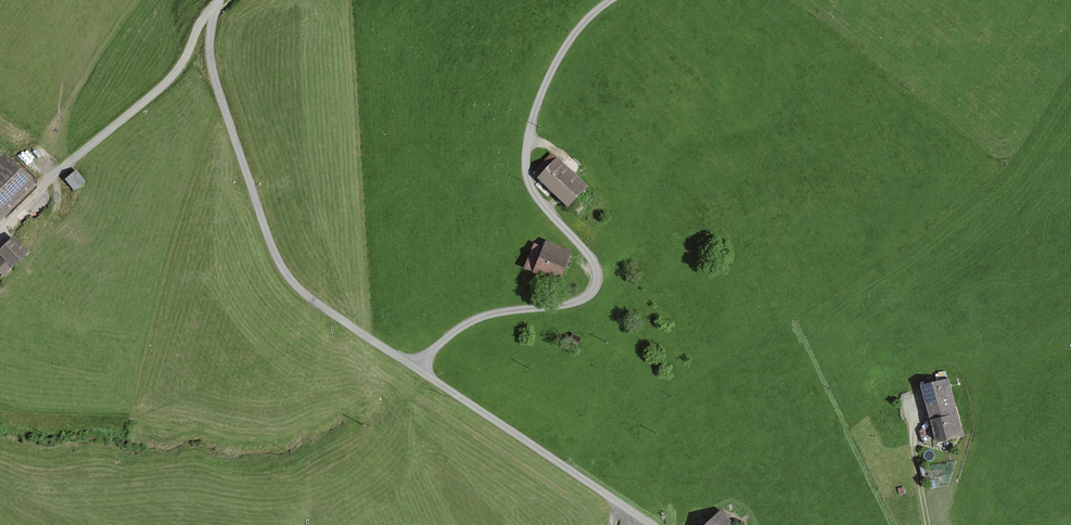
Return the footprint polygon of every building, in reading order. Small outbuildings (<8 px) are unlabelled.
[(566,205),(584,187),(549,154),(532,173),(566,205)] [(29,184),(4,159),(0,163),(0,213),(29,184)] [(73,189),(83,181),(75,171),(64,179),(73,189)] [(10,264),(24,250),(12,239),(0,251),(0,254),(1,255),(0,257),(0,272),(1,273),(10,264)] [(531,271),(555,281),(567,251),(544,241),(540,251),(531,271)] [(929,419),(955,413),(946,378),(920,384),(923,397),(928,414),(929,418),(929,419)] [(959,434),(960,433),(955,413),(929,419),(934,439),(959,434)] [(719,510),(703,524),(732,524),(719,510)]
